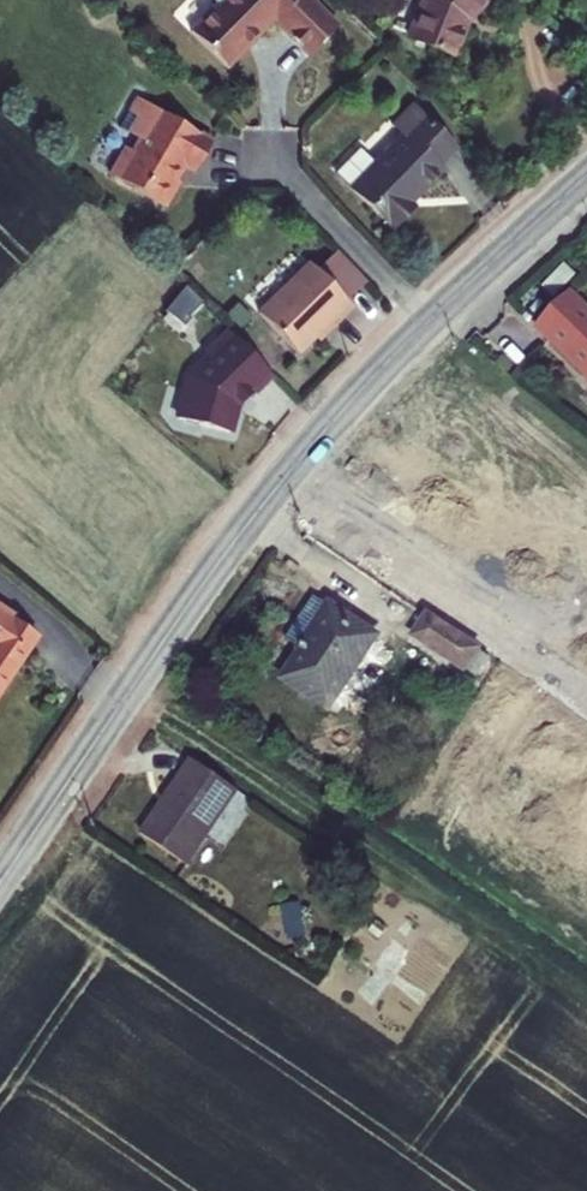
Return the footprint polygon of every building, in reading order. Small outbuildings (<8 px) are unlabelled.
[(313,56),(347,22),(325,0),(215,0),(219,5),(193,32),(228,68),(277,20),(313,56)] [(466,20),(488,0),(422,0),(407,39),(451,56),(466,20)] [(191,160),(208,132),(154,99),(130,140),(122,136),(107,161),(164,196),(179,172),(174,170),(183,154),(191,160)] [(337,173),(394,231),(418,209),(414,203),(445,173),(440,166),(457,150),(416,108),(396,127),(406,137),(377,165),(361,148),(337,173)] [(260,314),(299,355),(326,329),(330,332),(355,308),(313,265),(260,314)] [(549,314),(538,326),(536,329),(586,378),(586,312),(569,294),(549,314)] [(538,326),(549,314),(542,310),(532,319),(538,326)] [(161,429),(189,454),(207,433),(228,451),(278,393),(242,363),(199,415),(196,413),(193,417),(181,406),(170,419),(161,429)] [(161,429),(170,419),(157,407),(148,417),(161,429)] [(302,653),(333,610),(325,606),(296,649),(302,653)] [(376,638),(333,610),(302,653),(283,680),(328,710),(376,638)] [(26,650),(37,634),(4,612),(0,619),(0,632),(2,634),(26,650)] [(477,651),(428,617),(415,637),(464,670),(477,651)] [(26,650),(2,634),(0,636),(0,690),(26,650)] [(476,677),(489,658),(477,651),(464,670),(476,677)] [(187,866),(236,793),(192,761),(174,788),(177,790),(165,806),(162,804),(141,836),(187,866)]
